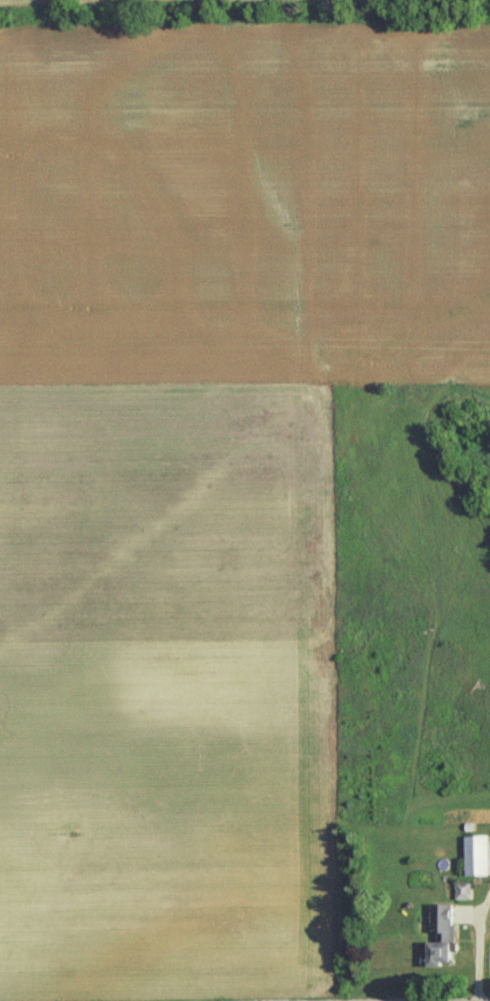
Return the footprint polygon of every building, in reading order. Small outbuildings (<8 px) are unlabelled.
[(487,874),(486,834),(462,835),(463,874),(487,874)] [(470,880),(453,881),(454,899),(470,898),(470,880)] [(451,903),(428,903),(428,929),(437,929),(437,940),(427,940),(427,962),(448,962),(448,941),(451,941),(451,903)]
